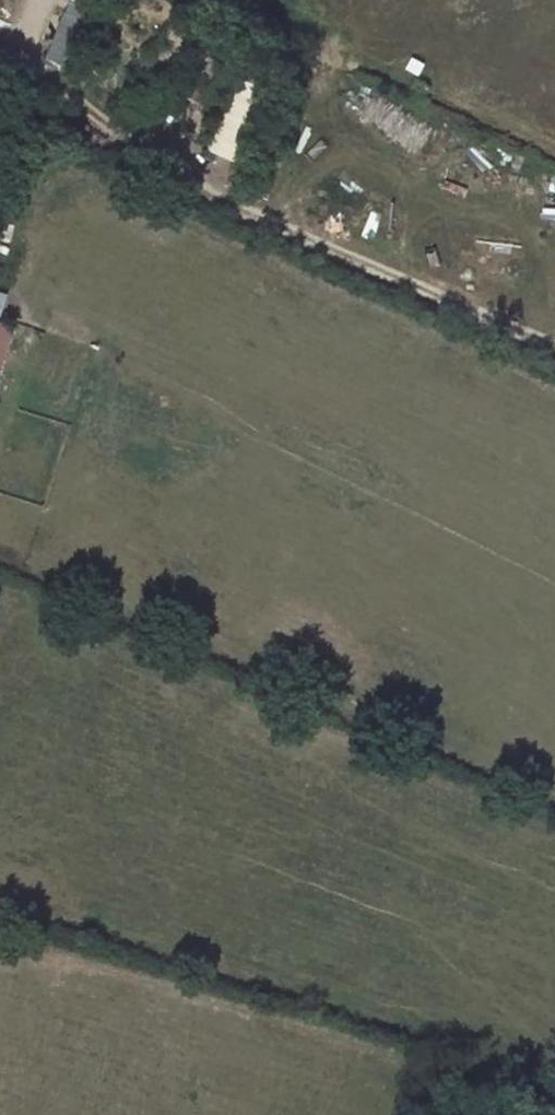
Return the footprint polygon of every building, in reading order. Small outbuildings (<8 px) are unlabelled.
[(47,58),(71,67),(97,0),(69,0),(47,58)] [(242,76),(208,147),(229,158),(264,87),(242,76)]
